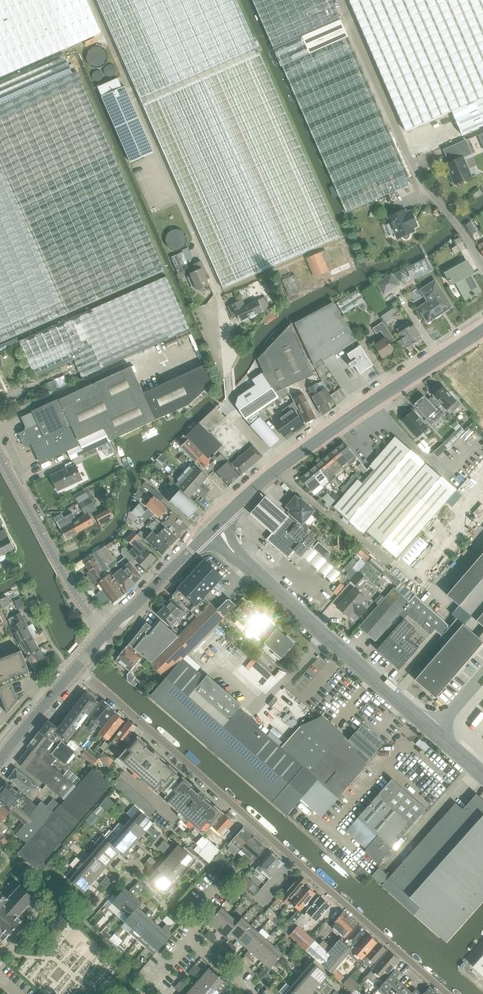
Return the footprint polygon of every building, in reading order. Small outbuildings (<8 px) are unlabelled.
[(100,37),(99,34),(84,0),(0,0),(0,79),(100,37)] [(222,289),(341,237),(237,0),(96,0),(112,37),(130,79),(222,289)] [(341,22),(331,0),(253,0),(271,41),(346,212),(412,184),(349,40),(309,57),(301,39),(341,22)] [(406,131),(452,111),(482,98),(482,0),(349,0),(406,131)] [(349,40),(341,22),(301,39),(309,57),(349,40)] [(111,61),(111,57),(109,54),(106,52),(102,51),(99,51),(97,52),(95,53),(93,55),(92,57),(91,60),(91,62),(92,65),(93,68),(95,69),(97,70),(100,71),(104,71),(106,70),(108,69),(109,67),(110,65),(111,63),(111,61)] [(74,360),(93,352),(100,369),(165,341),(176,335),(182,333),(190,329),(77,71),(72,73),(64,54),(0,82),(0,343),(17,336),(18,337),(19,341),(35,377),(74,360)] [(118,78),(98,87),(102,96),(101,96),(130,162),(153,152),(125,86),(122,87),(118,78)] [(452,111),(462,135),(482,126),(482,98),(452,111)] [(472,177),(463,157),(471,154),(465,140),(444,150),(449,163),(447,164),(452,175),(451,176),(455,185),(472,177)] [(390,222),(382,226),(387,237),(394,233),(397,239),(402,237),(403,239),(405,239),(407,239),(409,238),(410,236),(409,234),(414,231),(413,228),(417,226),(411,211),(406,213),(405,210),(387,217),(390,222)] [(188,240),(188,239),(188,237),(187,235),(184,232),(182,230),(180,229),(176,229),(173,230),(171,231),(170,232),(168,235),(167,239),(168,243),(170,246),(173,248),(177,249),(180,249),(182,248),(184,247),(186,245),(187,244),(188,241),(188,240)] [(460,252),(465,249),(459,238),(454,241),(460,252)] [(344,244),(340,245),(347,261),(351,259),(344,244)] [(182,250),(183,252),(187,261),(193,258),(188,247),(182,250)] [(330,261),(326,251),(307,259),(315,277),(328,271),(324,263),(330,261)] [(187,261),(183,252),(171,257),(178,273),(190,268),(187,261)] [(426,258),(406,267),(412,279),(431,270),(426,258)] [(197,290),(209,285),(205,275),(207,275),(201,261),(194,264),(196,271),(190,273),(197,290)] [(352,261),(329,270),(332,276),(346,270),(346,272),(351,270),(350,268),(354,266),(352,261)] [(480,291),(471,274),(473,273),(467,261),(445,274),(451,285),(456,283),(465,299),(480,291)] [(383,295),(398,285),(391,273),(376,283),(383,295)] [(295,274),(282,280),(290,296),(302,291),(295,274)] [(452,307),(435,281),(421,290),(428,302),(418,308),(428,322),(452,307)] [(343,313),(358,304),(364,300),(357,289),(336,303),(343,313)] [(264,297),(258,300),(259,302),(262,310),(269,307),(264,297)] [(258,300),(257,299),(245,305),(242,299),(227,306),(233,318),(238,316),(240,321),(263,311),(262,309),(259,302),(258,300)] [(295,323),(305,346),(309,355),(310,355),(314,364),(321,359),(324,362),(344,349),(348,354),(347,355),(353,362),(349,365),(352,369),(355,367),(360,375),(374,366),(333,303),(295,323)] [(396,311),(392,305),(379,313),(383,320),(396,311)] [(395,341),(383,322),(373,329),(377,334),(381,332),(385,339),(386,338),(390,344),(395,341)] [(421,341),(422,338),(413,324),(410,326),(408,322),(400,326),(400,327),(396,329),(403,340),(401,341),(400,339),(396,341),(401,350),(407,347),(414,343),(417,343),(421,341)] [(292,323),(258,359),(264,372),(264,373),(262,374),(262,373),(261,374),(278,398),(279,398),(284,395),(288,392),(286,387),(314,375),(314,373),(313,373),(309,364),(306,356),(302,347),(292,323)] [(182,333),(176,335),(178,340),(188,335),(191,334),(192,334),(190,329),(182,333)] [(191,334),(188,335),(199,359),(202,357),(191,334)] [(176,335),(165,341),(167,346),(178,341),(178,340),(176,335)] [(19,341),(18,337),(0,345),(0,352),(8,349),(7,347),(19,341)] [(386,338),(385,339),(375,345),(383,359),(395,351),(390,344),(386,338)] [(74,360),(81,377),(100,369),(93,352),(74,360)] [(316,369),(325,363),(324,362),(321,359),(314,364),(316,369)] [(68,451),(71,459),(190,405),(213,383),(205,364),(143,393),(131,366),(32,411),(33,412),(20,418),(25,428),(25,430),(19,433),(24,446),(31,443),(40,463),(68,451)] [(238,397),(235,405),(246,420),(270,447),(271,446),(279,439),(263,421),(259,417),(257,413),(261,410),(262,409),(277,399),(278,398),(261,374),(252,380),(256,385),(238,397)] [(64,376),(45,384),(49,392),(67,384),(64,376)] [(323,416),(336,406),(322,380),(317,383),(321,392),(313,397),(323,416)] [(317,383),(308,388),(312,398),(313,397),(321,392),(317,383)] [(453,412),(459,407),(455,402),(457,400),(450,392),(449,393),(443,386),(440,389),(438,389),(433,393),(433,396),(445,410),(449,407),(453,412)] [(294,401),(298,410),(305,423),(315,418),(303,393),(293,398),(294,401)] [(414,405),(426,418),(425,419),(431,425),(445,413),(431,397),(427,401),(423,397),(414,405)] [(286,417),(275,423),(286,437),(296,429),(297,431),(304,425),(295,412),(298,410),(294,401),(282,410),(286,417)] [(200,422),(186,436),(189,439),(212,462),(205,469),(211,474),(214,471),(215,473),(229,460),(232,464),(253,445),(249,441),(227,416),(225,418),(216,408),(200,422)] [(417,438),(428,429),(412,411),(402,421),(417,438)] [(460,426),(443,443),(447,448),(464,431),(460,426)] [(349,489),(345,494),(334,507),(364,533),(366,531),(397,558),(399,556),(417,534),(436,513),(457,490),(396,436),(392,441),(385,443),(387,447),(369,466),(374,470),(363,482),(359,478),(356,481),(349,489)] [(212,462),(189,439),(183,444),(182,446),(196,461),(197,461),(205,469),(212,462)] [(114,453),(109,441),(102,445),(107,456),(114,453)] [(358,458),(344,442),(337,448),(351,464),(358,458)] [(433,452),(437,457),(447,448),(442,443),(433,452)] [(253,445),(232,464),(242,475),(263,456),(253,445)] [(331,453),(345,470),(351,464),(337,448),(331,453)] [(343,471),(329,454),(323,460),(337,476),(343,471)] [(229,460),(215,473),(229,487),(229,486),(229,487),(233,483),(242,475),(232,464),(229,460)] [(323,460),(316,465),(330,482),(337,476),(323,460)] [(211,490),(203,482),(208,476),(194,462),(184,472),(207,494),(211,490)] [(82,480),(76,465),(54,474),(61,490),(82,480)] [(316,465),(310,470),(324,487),(330,482),(316,465)] [(305,483),(309,488),(315,495),(324,487),(310,470),(303,476),(308,481),(305,483)] [(361,476),(356,471),(351,477),(352,478),(356,481),(359,478),(361,476)] [(190,497),(195,491),(203,498),(207,494),(184,472),(174,482),(180,488),(190,497)] [(167,477),(173,483),(176,480),(170,474),(167,477)] [(351,477),(344,485),(345,486),(349,489),(356,481),(352,478),(351,477)] [(151,494),(155,489),(146,482),(142,487),(151,494)] [(154,496),(151,494),(140,485),(135,497),(144,504),(146,505),(164,521),(173,513),(154,496)] [(340,490),(345,494),(349,489),(345,486),(344,485),(340,490)] [(180,488),(169,501),(189,519),(190,517),(194,521),(198,516),(194,513),(200,506),(190,497),(180,488)] [(457,490),(447,502),(448,503),(452,507),(463,495),(459,491),(457,490)] [(332,497),(331,495),(328,492),(322,497),(326,501),(324,503),(328,507),(335,499),(332,497)] [(89,497),(79,503),(82,508),(92,503),(89,497)] [(272,534),(287,516),(265,497),(250,515),(272,534)] [(293,510),(287,516),(272,534),(270,536),(267,540),(285,555),(288,558),(289,557),(291,554),(294,551),(301,557),(315,540),(308,534),(306,532),(308,529),(308,525),(315,517),(314,514),(312,512),(313,511),(301,500),(300,501),(296,498),(291,504),(289,506),(293,510)] [(89,514),(97,510),(93,502),(92,503),(82,508),(86,515),(77,520),(72,523),(75,527),(74,527),(75,529),(76,528),(78,533),(94,524),(89,514)] [(180,538),(163,523),(158,518),(154,522),(150,519),(154,515),(140,503),(132,512),(151,529),(150,530),(153,532),(153,531),(170,547),(171,547),(180,538)] [(114,517),(109,507),(95,514),(100,524),(114,517)] [(55,518),(66,539),(78,533),(76,528),(75,529),(74,527),(75,527),(72,523),(77,520),(73,513),(64,518),(62,514),(55,518)] [(164,521),(163,523),(180,538),(189,527),(173,513),(164,521)] [(15,548),(5,529),(0,531),(0,561),(2,561),(4,560),(6,558),(6,556),(6,554),(5,553),(15,548)] [(129,552),(136,559),(145,569),(149,570),(152,566),(151,563),(156,558),(146,548),(146,549),(137,541),(141,537),(137,534),(134,531),(124,541),(131,547),(133,545),(134,546),(129,552)] [(141,537),(145,541),(147,539),(162,554),(170,547),(153,531),(153,532),(148,537),(141,531),(137,534),(141,537)] [(417,534),(399,556),(410,566),(429,544),(417,534)] [(331,553),(319,542),(313,549),(325,560),(331,553)] [(118,562),(116,559),(106,546),(97,552),(107,566),(110,571),(126,593),(135,584),(122,567),(122,568),(118,562)] [(125,557),(122,559),(118,562),(122,568),(122,567),(135,584),(142,577),(132,564),(135,561),(129,552),(125,547),(122,549),(122,553),(125,557)] [(447,596),(482,627),(482,555),(447,596)] [(94,557),(85,564),(98,583),(106,578),(103,574),(100,569),(102,568),(94,557)] [(353,558),(344,568),(348,572),(352,568),(357,562),(353,558)] [(350,580),(358,587),(360,589),(366,581),(371,585),(381,573),(396,586),(393,588),(360,626),(375,640),(375,639),(381,644),(420,600),(372,558),(359,571),(350,580)] [(172,594),(172,595),(180,602),(193,613),(197,617),(211,604),(204,597),(205,596),(220,580),(202,563),(188,577),(185,580),(172,594)] [(348,572),(345,576),(350,580),(357,572),(352,568),(348,572)] [(109,569),(103,574),(106,578),(98,583),(105,591),(98,596),(103,603),(110,598),(113,603),(124,594),(109,569)] [(366,598),(354,588),(338,607),(350,617),(354,612),(360,618),(368,609),(361,603),(366,598)] [(8,623),(2,608),(6,606),(5,605),(5,604),(9,602),(10,602),(7,596),(7,597),(0,600),(0,626),(8,623)] [(172,598),(164,607),(179,621),(187,612),(172,598)] [(236,605),(230,612),(246,629),(245,630),(245,631),(245,633),(255,644),(275,624),(266,615),(265,614),(264,614),(262,614),(261,615),(252,606),(252,603),(250,601),(247,601),(244,598),(239,603),(236,605)] [(180,636),(151,664),(164,677),(182,659),(183,659),(218,624),(230,612),(236,605),(231,600),(228,600),(217,610),(211,604),(197,617),(192,622),(182,633),(179,636),(180,636)] [(420,600),(381,644),(377,649),(388,659),(431,610),(420,600)] [(164,607),(158,614),(173,628),(179,621),(164,607)] [(427,639),(443,620),(431,610),(388,659),(399,669),(427,639)] [(17,624),(12,627),(15,632),(14,632),(16,635),(20,642),(28,637),(29,639),(33,637),(33,636),(38,633),(33,623),(28,626),(22,613),(13,617),(17,624)] [(193,613),(189,618),(192,622),(197,617),(193,613)] [(147,622),(129,644),(144,656),(148,660),(144,664),(147,667),(151,664),(180,636),(179,636),(172,630),(161,621),(154,629),(147,622)] [(415,681),(436,699),(482,645),(482,644),(482,642),(463,625),(415,681)] [(12,627),(5,630),(9,638),(16,635),(14,632),(12,627)] [(296,641),(288,634),(286,636),(277,628),(264,643),(274,652),(273,653),(280,659),(281,658),(282,658),(295,644),(294,643),(296,641)] [(28,637),(20,642),(21,645),(28,656),(39,648),(33,637),(29,639),(28,637)] [(129,644),(117,659),(131,671),(144,656),(129,644)] [(39,648),(28,656),(29,657),(37,667),(47,658),(39,648)] [(0,659),(0,683),(12,679),(11,677),(16,675),(19,674),(21,674),(21,675),(23,675),(28,673),(30,672),(22,650),(20,651),(14,653),(11,654),(9,655),(0,659)] [(182,659),(150,696),(288,814),(313,785),(318,780),(338,797),(358,774),(378,751),(383,746),(361,726),(358,730),(356,732),(356,731),(349,739),(322,716),(301,725),(301,726),(287,741),(281,747),(258,728),(260,726),(239,708),(242,705),(208,674),(204,678),(183,659),(182,659)] [(7,713),(8,713),(19,699),(18,699),(12,682),(0,687),(0,693),(7,713)] [(68,742),(98,702),(86,692),(59,727),(55,732),(68,742)] [(115,710),(102,700),(88,718),(93,721),(87,728),(92,732),(98,725),(100,728),(115,710)] [(124,721),(115,714),(99,733),(108,740),(124,721)] [(54,734),(55,732),(59,727),(59,728),(49,720),(35,738),(36,740),(48,749),(49,748),(53,751),(67,763),(74,754),(63,745),(65,743),(54,734)] [(137,727),(129,720),(112,741),(118,746),(121,743),(120,743),(123,740),(125,741),(128,741),(130,738),(130,736),(137,727)] [(181,778),(177,774),(179,772),(138,735),(115,760),(115,761),(125,770),(128,767),(159,794),(163,790),(167,794),(163,798),(204,835),(211,827),(213,826),(212,825),(223,813),(224,812),(183,776),(181,778)] [(49,755),(53,751),(49,748),(48,749),(36,740),(35,738),(28,747),(29,748),(29,747),(51,765),(55,760),(49,755)] [(100,746),(104,749),(108,744),(105,741),(100,746)] [(76,749),(82,753),(85,748),(80,744),(76,749)] [(74,784),(51,765),(29,747),(29,748),(18,762),(42,782),(43,782),(63,798),(74,784)] [(82,753),(94,763),(98,758),(85,748),(82,753)] [(110,767),(115,761),(115,760),(109,754),(104,751),(99,758),(110,767)] [(32,798),(41,787),(17,768),(8,779),(32,798)] [(111,784),(107,780),(101,775),(94,769),(77,787),(95,803),(111,784)] [(391,778),(357,817),(377,835),(371,842),(363,851),(378,863),(385,855),(426,808),(391,778)] [(318,780),(313,785),(333,803),(338,797),(318,780)] [(18,852),(37,869),(79,821),(64,808),(62,811),(58,807),(51,815),(45,810),(43,808),(41,809),(25,795),(23,797),(6,782),(0,789),(0,803),(12,814),(22,821),(14,831),(27,842),(18,852)] [(61,806),(60,805),(58,807),(62,811),(64,808),(79,821),(95,803),(77,787),(61,806)] [(476,795),(463,809),(455,803),(413,850),(403,861),(391,875),(387,871),(385,874),(378,868),(372,875),(382,885),(447,942),(482,901),(482,801),(476,795)] [(107,796),(100,804),(106,810),(113,802),(107,796)] [(48,806),(46,805),(43,808),(45,810),(51,815),(58,807),(60,805),(54,799),(48,806)] [(8,826),(14,831),(22,821),(12,814),(0,803),(0,819),(8,826)] [(127,814),(131,818),(147,831),(154,822),(139,809),(138,810),(134,806),(127,814)] [(227,813),(224,813),(223,813),(212,825),(213,826),(216,829),(214,832),(217,835),(220,833),(224,836),(230,830),(228,828),(234,823),(230,820),(230,816),(227,813)] [(131,818),(124,826),(139,839),(147,831),(131,818)] [(124,826),(122,823),(118,824),(113,830),(132,847),(139,839),(124,826)] [(243,827),(231,841),(240,849),(252,834),(243,827)] [(120,852),(125,856),(132,847),(113,830),(106,838),(120,851),(120,852)] [(160,836),(154,831),(151,835),(156,840),(160,836)] [(251,865),(267,847),(252,834),(240,849),(245,854),(242,858),(251,865)] [(95,843),(99,847),(113,860),(120,852),(120,851),(106,838),(102,835),(95,843)] [(148,839),(153,843),(156,840),(151,835),(148,839)] [(196,842),(203,849),(198,854),(208,862),(220,850),(203,835),(196,842)] [(2,840),(8,846),(11,843),(4,837),(2,840)] [(170,845),(165,841),(162,845),(167,849),(170,845)] [(196,860),(193,858),(179,845),(171,853),(188,868),(196,860)] [(99,847),(91,855),(106,868),(113,860),(99,847)] [(145,852),(140,848),(137,851),(142,856),(145,852)] [(134,855),(139,860),(142,856),(137,851),(134,855)] [(214,859),(212,860),(222,869),(224,867),(229,860),(220,852),(214,859)] [(256,870),(253,873),(257,877),(256,878),(265,885),(284,863),(271,852),(255,869),(256,870)] [(171,853),(164,861),(181,876),(188,868),(171,853)] [(91,855),(84,863),(99,876),(106,868),(91,855)] [(55,856),(48,865),(52,869),(60,860),(55,856)] [(156,861),(151,857),(147,861),(152,865),(156,861)] [(84,863),(81,860),(73,868),(92,884),(99,876),(84,863)] [(230,860),(224,867),(230,873),(236,866),(230,860)] [(164,861),(157,869),(174,884),(181,876),(164,861)] [(118,864),(114,868),(119,872),(123,868),(118,864)] [(360,866),(356,870),(364,877),(368,873),(360,866)] [(26,867),(21,874),(26,879),(32,872),(26,867)] [(66,876),(84,893),(92,884),(73,868),(66,876)] [(158,887),(158,886),(164,891),(167,893),(174,884),(157,869),(149,878),(157,885),(156,886),(158,887)] [(240,881),(246,887),(252,880),(246,874),(240,881)] [(287,905),(292,899),(294,897),(305,884),(308,881),(301,875),(300,875),(285,893),(288,896),(283,902),(287,905)] [(112,881),(107,876),(104,880),(109,884),(112,881)] [(100,884),(105,888),(109,884),(104,880),(100,884)] [(139,882),(134,887),(138,891),(143,885),(139,882)] [(306,885),(305,884),(294,897),(297,900),(293,904),(298,908),(300,906),(302,908),(305,905),(306,905),(309,902),(309,901),(315,893),(311,889),(311,888),(308,885),(306,885)] [(3,941),(7,945),(10,941),(13,938),(16,941),(17,942),(18,941),(30,928),(22,921),(23,921),(22,920),(27,914),(24,911),(25,910),(35,899),(35,898),(21,885),(8,898),(2,893),(3,892),(2,891),(1,891),(0,891),(0,938),(3,941)] [(142,894),(146,889),(143,885),(138,891),(142,894)] [(125,888),(112,903),(112,902),(121,910),(134,895),(125,888)] [(94,901),(97,897),(92,893),(89,897),(94,901)] [(138,907),(142,903),(134,895),(121,910),(129,917),(138,907)] [(315,940),(314,939),(302,928),(313,916),(318,920),(330,906),(320,897),(305,914),(299,909),(281,930),(288,936),(289,934),(307,950),(315,940)] [(151,901),(147,906),(151,910),(155,905),(151,901)] [(154,913),(159,908),(155,905),(151,910),(154,913)] [(129,917),(125,922),(126,922),(133,929),(146,914),(138,907),(129,917)] [(222,907),(209,922),(217,930),(230,915),(222,907)] [(265,913),(273,921),(278,916),(269,908),(265,913)] [(360,926),(344,912),(333,925),(344,935),(345,934),(349,938),(360,926)] [(133,929),(141,936),(154,921),(146,914),(133,929)] [(167,915),(163,920),(167,924),(171,919),(167,915)] [(226,937),(230,933),(239,922),(230,915),(217,930),(226,937)] [(243,917),(239,922),(230,933),(238,940),(251,925),(243,917)] [(171,927),(175,922),(171,919),(167,924),(171,927)] [(141,936),(147,941),(150,943),(162,929),(154,921),(141,936)] [(168,930),(171,927),(167,924),(150,943),(158,951),(173,934),(168,930)] [(238,940),(239,941),(246,947),(259,932),(251,925),(238,940)] [(109,939),(112,936),(107,932),(110,929),(106,926),(101,932),(109,939)] [(356,944),(358,941),(366,932),(360,926),(349,938),(356,944)] [(209,931),(205,936),(209,939),(213,934),(209,931)] [(246,947),(254,954),(267,939),(259,932),(246,947)] [(378,942),(377,941),(368,933),(353,950),(350,954),(359,962),(362,959),(378,942)] [(213,942),(214,941),(217,937),(213,934),(209,939),(213,942)] [(328,952),(332,948),(318,935),(314,939),(315,940),(328,952)] [(324,965),(333,973),(337,968),(350,954),(353,950),(340,938),(332,948),(328,952),(333,956),(324,965)] [(254,954),(262,961),(275,946),(267,939),(254,954)] [(333,956),(328,952),(315,940),(307,950),(324,965),(333,956)] [(230,941),(226,946),(230,949),(234,944),(230,941)] [(387,949),(380,943),(364,961),(371,967),(387,949)] [(121,944),(118,947),(123,952),(126,948),(121,944)] [(233,952),(238,947),(234,944),(230,949),(233,952)] [(262,961),(271,968),(284,953),(275,946),(262,961)] [(400,960),(389,950),(366,976),(373,982),(379,975),(384,979),(400,960)] [(246,955),(242,960),(246,964),(250,958),(246,955)] [(473,967),(482,975),(482,955),(473,967)] [(249,967),(254,962),(250,958),(246,964),(249,967)] [(329,983),(325,979),(328,975),(313,961),(306,970),(325,987),(329,983)] [(202,968),(197,963),(193,967),(198,972),(202,968)] [(130,965),(128,967),(133,982),(135,979),(139,975),(137,974),(138,973),(139,972),(138,972),(130,965)] [(190,971),(195,976),(198,972),(193,967),(190,971)] [(221,992),(228,984),(210,968),(203,976),(217,989),(221,992)] [(332,974),(337,979),(340,981),(345,976),(337,968),(333,973),(332,974)] [(267,973),(263,969),(258,974),(262,978),(266,973),(267,973)] [(321,992),(322,991),(325,987),(306,970),(298,978),(314,991),(317,988),(321,992)] [(383,993),(385,993),(398,980),(396,978),(400,974),(395,970),(378,989),(383,993)] [(195,984),(206,993),(213,993),(217,989),(203,976),(195,984)] [(356,989),(360,983),(351,976),(344,984),(353,992),(356,989)] [(291,986),(300,993),(311,993),(314,991),(298,978),(291,986)] [(187,984),(182,980),(179,984),(184,988),(187,984)] [(398,980),(385,993),(396,993),(404,985),(398,980)] [(334,988),(331,986),(329,983),(325,987),(330,992),(334,988)] [(175,987),(180,992),(184,988),(179,984),(175,987)] [(188,992),(190,993),(206,993),(195,984),(188,992)] [(404,985),(396,993),(408,993),(410,991),(404,985)]
